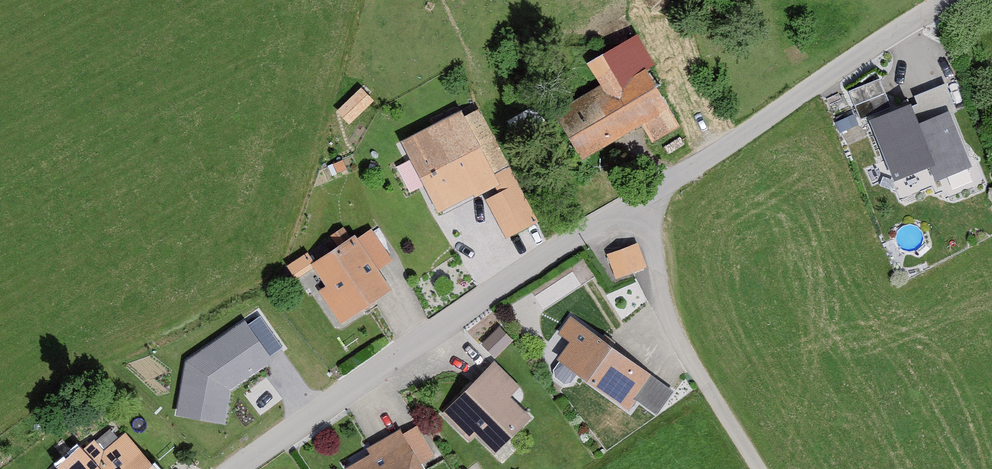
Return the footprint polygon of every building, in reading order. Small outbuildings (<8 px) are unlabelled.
[(649,66),(632,37),(583,65),(596,88),(550,115),(577,162),(638,127),(648,145),(676,129),(642,70),(649,66)] [(348,118),(375,94),(362,80),(336,105),(348,118)] [(846,95),(856,121),(884,111),(873,84),(846,95)] [(971,168),(949,114),(920,126),(913,107),(870,125),(893,182),(926,168),(933,183),(971,168)] [(458,118),(456,114),(398,143),(434,215),(493,185),(487,174),(500,167),(471,112),(458,118)] [(500,191),(482,200),(502,238),(532,223),(505,171),(492,178),(500,191)] [(388,262),(367,231),(354,240),(351,236),(307,266),(322,289),(314,295),(336,327),(388,292),(374,271),(388,262)] [(641,269),(632,245),(604,254),(612,279),(641,269)] [(649,376),(566,316),(554,332),(567,342),(554,360),(624,410),(649,376)] [(281,348),(260,317),(248,325),(246,323),(187,363),(178,414),(223,422),(229,389),(270,361),(268,357),(281,348)] [(514,387),(489,362),(438,415),(468,443),(473,437),(492,455),(527,419),(504,397),(514,387)] [(414,428),(399,436),(396,431),(363,451),(366,456),(344,468),(418,468),(416,466),(431,457),(414,428)] [(106,430),(79,452),(75,448),(52,468),(53,468),(150,468),(121,435),(115,440),(106,430)]
